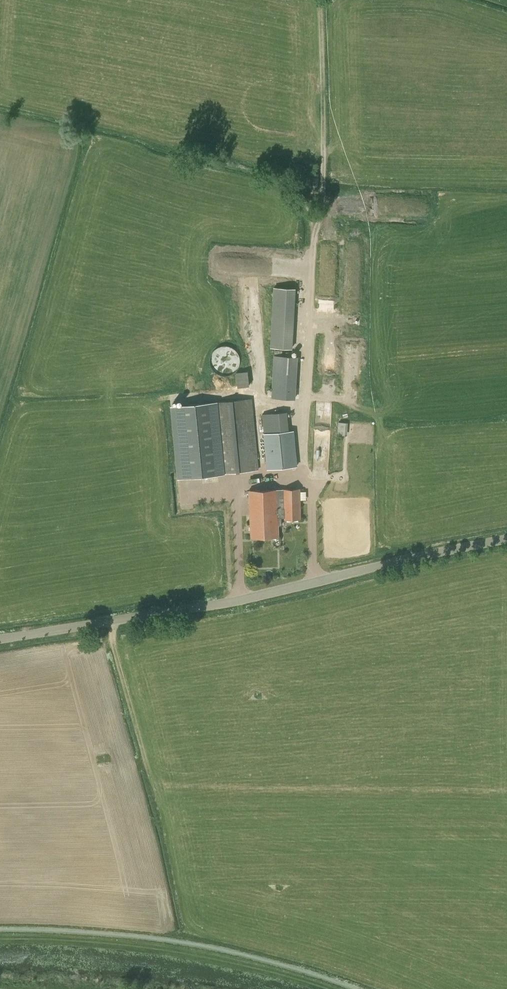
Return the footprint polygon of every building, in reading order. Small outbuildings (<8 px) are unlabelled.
[(272,317),(270,348),(293,349),(295,318),(292,318),(292,312),(272,311),(271,317),(272,317)] [(219,347),(218,347),(216,348),(216,349),(215,349),(213,351),(213,352),(212,354),(211,354),(211,355),(211,357),(210,358),(210,359),(210,360),(210,362),(210,363),(211,364),(211,365),(212,366),(213,368),(213,369),(215,371),(216,372),(217,373),(219,374),(220,374),(222,375),(224,375),(226,375),(227,375),(229,374),(231,374),(233,373),(234,372),(235,371),(236,369),(237,368),(238,366),(239,364),(239,363),(240,362),(240,360),(240,359),(239,358),(239,356),(239,355),(238,353),(237,352),(236,351),(235,350),(234,348),(232,348),(232,347),(230,346),(229,346),(228,346),(227,346),(226,345),(225,345),(224,345),(222,346),(220,346),(219,347)] [(272,396),(296,399),(298,356),(282,355),(282,351),(275,350),(275,355),(274,355),(272,396)] [(252,398),(211,402),(174,406),(181,478),(224,474),(224,473),(259,470),(252,398)] [(338,433),(348,433),(348,421),(338,421),(338,433)] [(289,431),(265,434),(268,468),(297,466),(294,430),(289,431)] [(249,490),(251,537),(279,536),(279,524),(282,524),(281,516),(285,516),(285,520),(301,519),(300,488),(249,490)]
